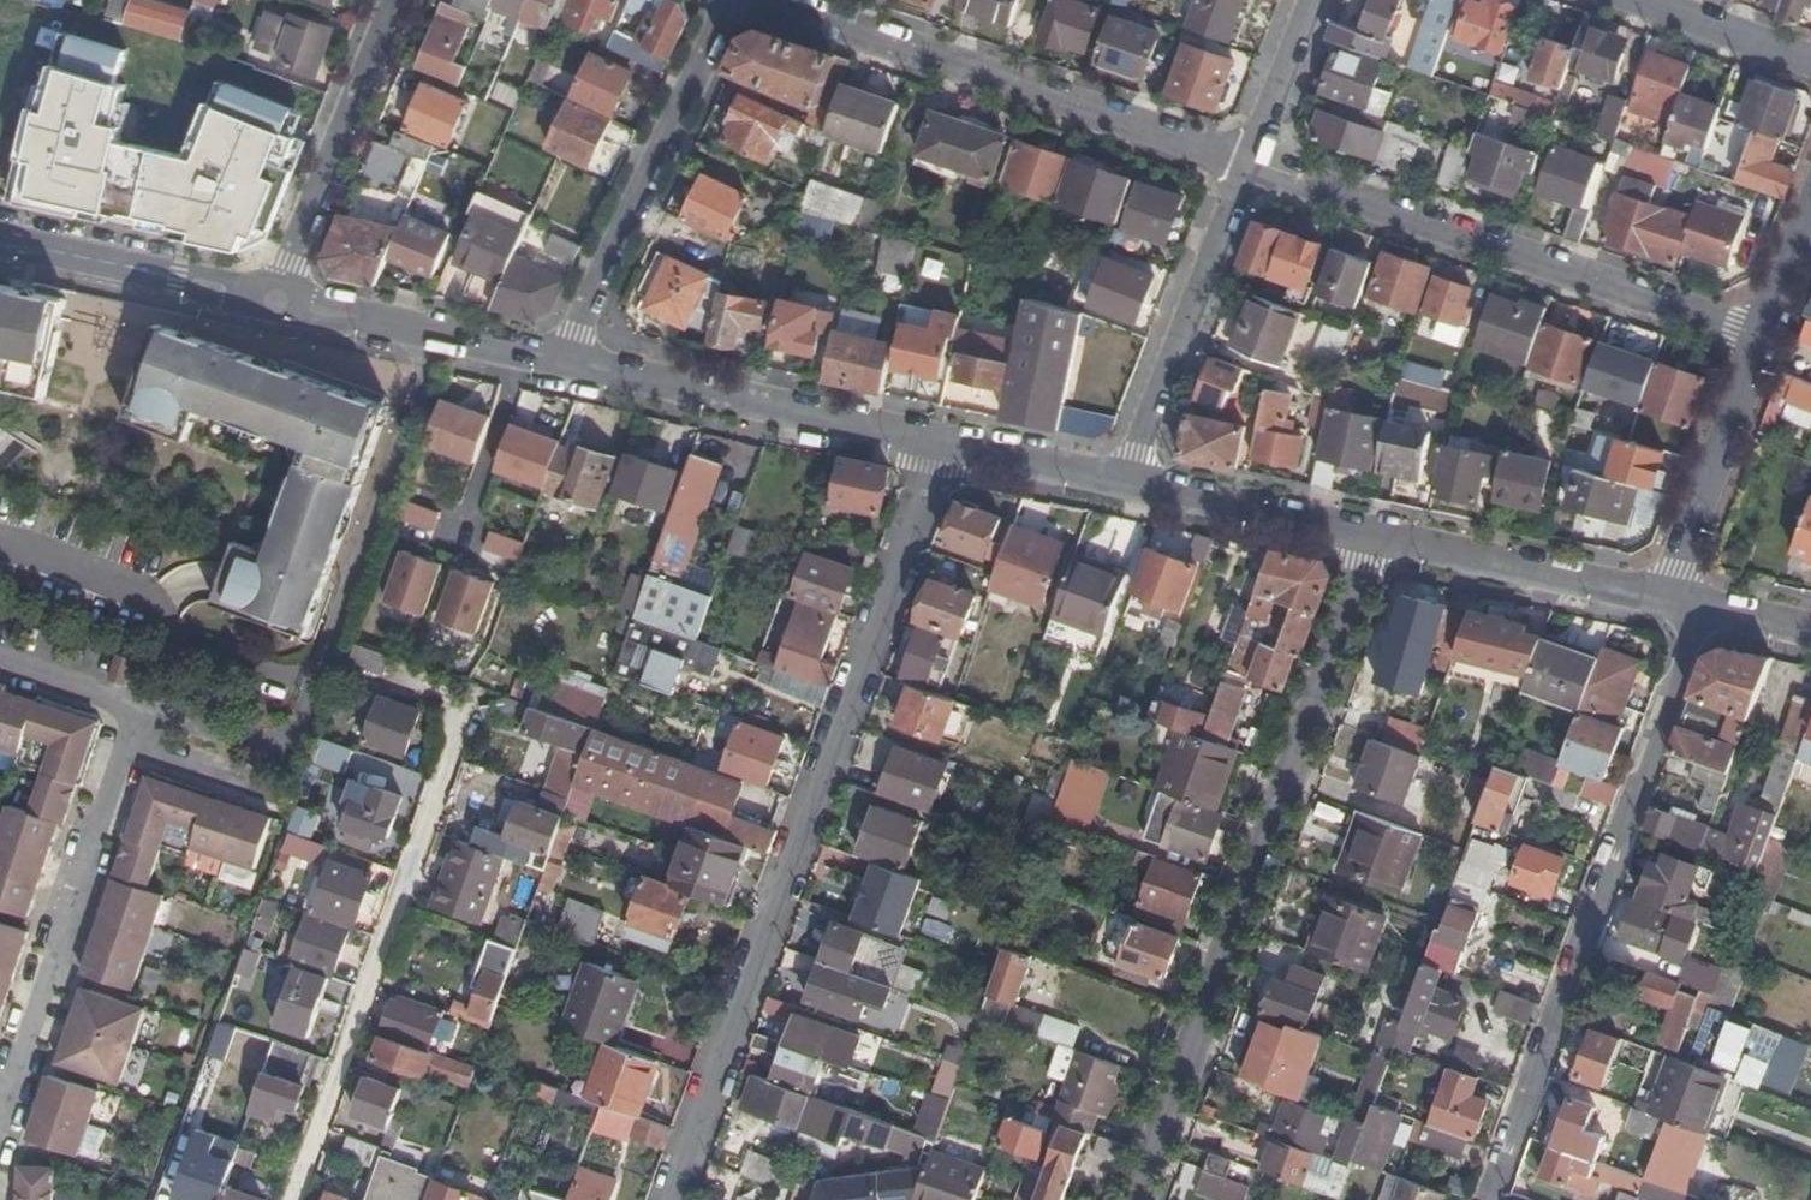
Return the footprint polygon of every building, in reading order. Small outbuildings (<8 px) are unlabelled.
[(66,0),(30,0),(62,9),(66,0)] [(121,25),(125,14),(72,0),(66,0),(62,9),(83,15),(121,25)] [(187,42),(197,7),(172,0),(131,0),(124,23),(187,42)] [(193,2),(212,9),(215,0),(194,0),(193,2)] [(495,0),(458,0),(454,9),(473,17),(486,23),(493,7),(495,0)] [(529,0),(495,0),(493,7),(522,17),(529,0)] [(563,0),(529,0),(522,17),(551,27),(555,18),(563,0)] [(555,18),(586,29),(592,15),(610,22),(618,1),(615,0),(563,0),(555,18)] [(672,0),(631,0),(626,11),(632,13),(635,7),(650,13),(643,28),(653,32),(646,46),(636,42),(615,32),(607,49),(639,64),(662,75),(671,57),(688,21),(682,3),(672,0)] [(885,9),(887,0),(868,0),(867,3),(885,9)] [(956,6),(1010,25),(1018,0),(959,0),(956,6)] [(1098,12),(1064,0),(1055,0),(1040,42),(1059,49),(1062,45),(1084,52),(1098,12)] [(1123,10),(1126,0),(1112,0),(1110,6),(1123,10)] [(1233,0),(1196,0),(1187,27),(1228,42),(1236,19),(1228,16),(1233,0)] [(1228,16),(1236,19),(1243,0),(1233,0),(1228,16)] [(1334,23),(1327,41),(1367,55),(1379,59),(1401,0),(1372,0),(1359,33),(1334,23)] [(1409,70),(1432,78),(1455,8),(1452,7),(1455,0),(1434,0),(1409,70)] [(1499,53),(1514,9),(1492,2),(1489,9),(1464,0),(1451,37),(1499,53)] [(1783,0),(1759,0),(1757,3),(1779,11),(1783,0)] [(1779,11),(1776,19),(1798,27),(1805,7),(1808,0),(1810,2),(1810,0),(1783,0),(1779,11)] [(454,9),(443,4),(418,68),(460,86),(467,67),(455,62),(473,17),(454,9)] [(315,74),(331,29),(291,16),(287,28),(270,23),(263,44),(280,49),(276,61),(315,74)] [(1143,78),(1158,35),(1112,19),(1097,61),(1143,78)] [(130,50),(38,25),(6,186),(264,256),(312,122),(205,79),(181,155),(114,135),(130,50)] [(653,32),(643,28),(636,42),(646,46),(653,32)] [(1609,51),(1613,38),(1589,29),(1574,69),(1613,83),(1622,56),(1609,51)] [(843,85),(851,61),(763,31),(746,39),(732,69),(817,105),(808,125),(826,133),(843,85)] [(1560,89),(1574,50),(1544,39),(1530,79),(1560,89)] [(1215,111),(1233,63),(1185,46),(1168,94),(1215,111)] [(613,117),(639,64),(607,49),(605,53),(603,59),(593,55),(571,98),(613,117)] [(1379,59),(1367,55),(1365,61),(1336,51),(1321,92),(1367,108),(1365,114),(1383,120),(1391,93),(1375,87),(1384,61),(1379,59)] [(1673,114),(1679,97),(1689,68),(1649,54),(1634,100),(1637,101),(1633,114),(1646,118),(1651,105),(1673,114)] [(515,107),(523,89),(499,79),(491,97),(515,107)] [(1755,134),(1778,142),(1780,143),(1796,97),(1754,83),(1738,128),(1755,134)] [(1555,105),(1493,84),(1488,97),(1515,107),(1542,116),(1550,119),(1555,105)] [(448,146),(467,102),(425,85),(407,130),(448,146)] [(883,151),(899,105),(843,85),(826,133),(883,151)] [(1716,120),(1719,111),(1679,97),(1673,114),(1669,126),(1663,143),(1683,149),(1685,145),(1705,152),(1716,120)] [(805,124),(787,115),(786,118),(743,98),(733,119),(735,120),(726,140),(723,139),(722,142),(766,163),(783,125),(791,129),(790,131),(800,135),(805,124)] [(1595,135),(1613,141),(1617,130),(1626,105),(1607,98),(1595,135)] [(589,167),(611,123),(570,104),(548,147),(589,167)] [(1383,138),(1385,133),(1342,118),(1344,112),(1326,105),(1323,112),(1321,112),(1312,138),(1375,160),(1376,157),(1383,138)] [(1651,105),(1646,118),(1669,126),(1673,114),(1651,105)] [(1542,116),(1515,107),(1511,121),(1537,130),(1542,116)] [(1007,137),(933,113),(919,155),(943,163),(939,173),(955,179),(957,175),(987,185),(989,179),(992,180),(1007,137)] [(1383,138),(1376,157),(1393,163),(1405,128),(1389,122),(1385,133),(1383,138)] [(434,145),(396,129),(390,145),(397,148),(403,151),(428,161),(434,145)] [(1617,130),(1613,141),(1632,148),(1658,157),(1662,145),(1617,130)] [(1736,185),(1781,201),(1792,172),(1770,164),(1778,142),(1755,134),(1736,185)] [(1522,172),(1532,175),(1538,156),(1476,135),(1470,151),(1469,154),(1477,157),(1470,176),(1516,193),(1522,172)] [(1573,206),(1562,240),(1578,245),(1603,171),(1622,179),(1623,177),(1632,148),(1613,141),(1604,166),(1552,148),(1537,193),(1573,206)] [(1054,201),(1068,159),(1022,143),(1008,185),(1054,201)] [(1441,178),(1459,183),(1469,154),(1470,151),(1452,144),(1441,178)] [(403,151),(397,148),(394,155),(401,157),(403,151)] [(1632,148),(1623,177),(1625,177),(1656,187),(1650,205),(1659,207),(1674,163),(1658,157),(1632,148)] [(427,196),(438,170),(413,159),(402,185),(427,196)] [(1119,223),(1133,180),(1074,161),(1060,202),(1119,223)] [(727,239),(747,196),(704,177),(684,220),(727,239)] [(1656,187),(1625,177),(1602,241),(1674,265),(1678,254),(1691,218),(1659,207),(1650,205),(1656,187)] [(810,179),(806,194),(799,212),(858,228),(867,200),(867,198),(810,179)] [(1117,228),(1113,240),(1138,249),(1142,237),(1166,245),(1173,224),(1179,226),(1186,204),(1181,202),(1183,197),(1140,183),(1124,230),(1117,228)] [(393,185),(377,224),(399,230),(404,217),(414,193),(393,185)] [(480,188),(470,211),(479,215),(462,252),(485,264),(483,270),(503,280),(515,254),(533,213),(480,188)] [(867,200),(858,228),(874,232),(883,205),(867,200)] [(1691,218),(1678,254),(1727,271),(1744,220),(1696,204),(1691,218)] [(377,224),(342,216),(324,259),(334,275),(376,285),(395,240),(399,230),(377,224)] [(399,230),(395,240),(400,242),(392,260),(434,277),(451,236),(404,217),(399,230)] [(1270,275),(1285,233),(1257,223),(1241,264),(1270,275)] [(1305,287),(1323,241),(1310,236),(1308,241),(1287,234),(1272,275),(1288,281),(1283,295),(1303,302),(1308,288),(1305,287)] [(544,252),(572,265),(581,248),(552,236),(544,252)] [(908,279),(916,243),(886,236),(878,272),(908,279)] [(1357,309),(1372,262),(1333,249),(1317,295),(1357,309)] [(503,280),(490,308),(536,319),(550,312),(565,281),(528,264),(529,260),(515,254),(503,280)] [(1415,312),(1430,269),(1384,254),(1368,303),(1377,306),(1380,300),(1415,312)] [(690,320),(711,278),(670,259),(646,308),(668,318),(671,312),(690,320)] [(1138,324),(1155,277),(1108,260),(1091,306),(1138,324)] [(404,393),(164,311),(0,272),(0,285),(64,299),(44,396),(0,386),(0,567),(307,658),(404,393)] [(721,293),(723,283),(711,278),(690,320),(705,327),(712,331),(721,293)] [(1462,315),(1470,291),(1437,279),(1425,314),(1465,328),(1469,318),(1462,315)] [(64,299),(0,285),(0,386),(44,396),(64,299)] [(712,331),(710,341),(738,347),(742,323),(764,327),(769,303),(721,293),(712,331)] [(1261,297),(1254,295),(1234,348),(1279,365),(1299,313),(1261,297)] [(1528,364),(1545,310),(1521,302),(1519,308),(1493,299),(1477,346),(1528,364)] [(1020,343),(1003,420),(1057,431),(1064,404),(1078,336),(1082,315),(1029,300),(1020,343)] [(830,329),(834,312),(783,301),(773,346),(817,354),(822,328),(830,329)] [(1082,314),(1082,315),(1078,336),(1089,338),(1093,318),(1082,314)] [(1807,321),(1799,342),(1810,347),(1810,322),(1807,321)] [(198,405),(214,412),(217,415),(216,416),(290,442),(291,441),(307,447),(302,461),(299,461),(272,538),(274,539),(269,554),(237,543),(215,605),(309,638),(390,410),(391,407),(233,351),(159,323),(157,326),(124,416),(186,438),(198,405)] [(894,369),(942,379),(952,335),(903,325),(894,369)] [(1577,383),(1591,342),(1545,327),(1531,368),(1577,383)] [(1017,341),(958,329),(952,352),(962,354),(957,379),(1003,389),(1009,364),(1012,364),(1017,341)] [(835,331),(824,381),(867,391),(868,385),(883,389),(894,343),(835,331)] [(1582,391),(1639,411),(1655,365),(1598,345),(1582,391)] [(1247,396),(1254,376),(1214,360),(1198,401),(1222,410),(1230,390),(1247,396)] [(1687,429),(1703,381),(1657,366),(1641,413),(1687,429)] [(1766,416),(1777,419),(1785,399),(1803,407),(1810,410),(1810,382),(1784,372),(1766,416)] [(1291,395),(1266,390),(1259,421),(1251,458),(1295,467),(1301,439),(1282,435),(1291,395)] [(1330,402),(1315,397),(1309,428),(1324,431),(1328,410),(1330,402)] [(443,399),(427,444),(476,462),(492,416),(443,399)] [(1216,413),(1188,401),(1185,409),(1202,413),(1201,418),(1189,416),(1180,458),(1236,470),(1244,428),(1214,421),(1216,413)] [(1064,404),(1057,431),(1096,440),(1112,430),(1118,415),(1064,404)] [(1324,431),(1318,457),(1332,460),(1371,468),(1381,422),(1328,410),(1324,431)] [(497,467),(547,485),(551,473),(560,446),(562,440),(543,433),(545,427),(515,417),(497,467)] [(1430,433),(1386,424),(1376,470),(1420,479),(1430,433)] [(1655,486),(1663,455),(1598,437),(1590,468),(1655,486)] [(560,446),(551,473),(547,485),(545,489),(598,507),(614,458),(573,444),(570,450),(560,446)] [(1486,455),(1443,446),(1432,494),(1476,503),(1486,455)] [(720,464),(692,453),(645,586),(634,618),(696,640),(711,596),(679,583),(720,464)] [(615,492),(664,509),(678,470),(629,454),(615,492)] [(1541,505),(1550,463),(1508,454),(1497,502),(1517,507),(1519,501),(1541,505)] [(1318,457),(1312,487),(1326,490),(1332,460),(1318,457)] [(880,513),(889,468),(842,458),(832,503),(880,513)] [(1629,522),(1639,489),(1580,470),(1570,505),(1629,522)] [(435,532),(442,512),(407,500),(400,520),(435,532)] [(1792,550),(1810,558),(1810,500),(1792,550)] [(946,541),(998,560),(1004,543),(995,539),(1003,517),(960,502),(946,541)] [(759,533),(736,525),(727,552),(749,560),(759,533)] [(1061,543),(1014,525),(996,573),(991,587),(1039,604),(1061,543)] [(484,551),(520,560),(525,539),(489,531),(484,551)] [(1204,563),(1213,537),(1195,533),(1187,557),(1204,563)] [(390,546),(373,594),(425,613),(442,565),(390,546)] [(1181,608),(1197,566),(1149,548),(1134,591),(1148,596),(1143,610),(1160,617),(1166,603),(1181,608)] [(1322,561),(1270,549),(1247,615),(1267,623),(1275,598),(1289,603),(1287,609),(1291,611),(1278,647),(1294,653),(1301,656),(1329,577),(1322,561)] [(836,613),(839,614),(855,570),(809,554),(793,598),(803,601),(836,613)] [(1126,573),(1075,554),(1045,637),(1096,655),(1126,573)] [(457,569),(440,617),(493,636),(510,588),(457,569)] [(919,618),(962,633),(975,595),(932,580),(919,618)] [(1448,670),(1468,615),(1444,609),(1445,606),(1401,596),(1393,633),(1418,639),(1413,661),(1448,670)] [(1267,623),(1247,615),(1239,634),(1263,642),(1278,647),(1291,611),(1287,609),(1289,603),(1275,598),(1267,623)] [(829,688),(836,667),(820,661),(836,613),(803,601),(797,620),(794,619),(781,657),(762,650),(758,662),(783,671),(829,688)] [(1499,612),(1497,619),(1505,620),(1506,614),(1499,612)] [(1465,657),(1515,669),(1525,625),(1505,620),(1497,619),(1475,613),(1465,657)] [(1222,640),(1235,644),(1243,619),(1232,614),(1222,640)] [(696,640),(634,618),(614,673),(672,693),(681,665),(715,677),(723,650),(696,640)] [(1174,645),(1181,624),(1168,619),(1160,641),(1174,645)] [(946,635),(921,626),(904,674),(928,682),(946,635)] [(1263,642),(1239,634),(1236,644),(1247,648),(1238,674),(1249,678),(1251,678),(1263,642)] [(1580,709),(1598,658),(1542,638),(1524,687),(1523,689),(1580,709)] [(1294,653),(1278,647),(1263,642),(1251,678),(1281,690),(1294,653)] [(355,643),(351,654),(345,672),(356,676),(360,668),(387,677),(394,657),(355,643)] [(1247,648),(1236,644),(1224,675),(1248,683),(1249,678),(1238,674),(1247,648)] [(1728,773),(1770,657),(1720,646),(1703,656),(1670,750),(1696,760),(1728,773)] [(1641,663),(1603,647),(1598,658),(1580,709),(1570,736),(1614,753),(1622,728),(1619,727),(1641,663)] [(123,690),(132,664),(118,660),(110,685),(123,690)] [(823,703),(829,688),(783,671),(779,686),(823,703)] [(1229,735),(1248,683),(1224,675),(1210,717),(1203,737),(1233,748),(1236,738),(1229,735)] [(1523,689),(1524,687),(1506,680),(1497,706),(1514,713),(1523,689)] [(555,704),(585,715),(592,696),(562,684),(555,704)] [(962,740),(974,707),(951,698),(912,684),(899,725),(941,739),(943,734),(962,740)] [(1810,721),(1810,697),(1797,692),(1755,807),(1770,812),(1768,820),(1765,820),(1756,843),(1742,838),(1741,840),(1736,839),(1708,829),(1701,851),(1757,871),(1761,860),(1769,837),(1797,761),(1803,743),(1807,731),(1810,721)] [(366,741),(406,756),(421,712),(375,696),(372,706),(377,708),(366,741)] [(35,706),(5,697),(3,699),(0,706),(0,752),(18,758),(35,706)] [(576,783),(595,728),(508,698),(481,708),(485,715),(487,721),(511,713),(527,719),(524,729),(561,742),(544,791),(548,792),(570,800),(576,783)] [(1210,717),(1155,698),(1148,718),(1180,729),(1203,737),(1210,717)] [(35,706),(96,727),(98,721),(37,702),(35,706)] [(41,778),(76,789),(96,727),(35,706),(18,758),(14,769),(41,778)] [(1418,754),(1426,732),(1389,719),(1381,741),(1418,754)] [(739,722),(721,771),(743,779),(766,787),(774,767),(775,762),(777,757),(784,737),(739,722)] [(81,791),(88,768),(101,728),(96,727),(76,789),(81,791)] [(721,771),(596,727),(595,728),(576,783),(694,824),(746,843),(770,852),(778,831),(773,827),(774,823),(770,822),(768,829),(730,816),(743,779),(721,771)] [(1216,809),(1237,750),(1233,748),(1203,737),(1180,729),(1172,751),(1165,771),(1159,789),(1163,791),(1216,809)] [(1605,776),(1614,753),(1570,736),(1560,764),(1556,774),(1564,777),(1570,764),(1605,776)] [(353,749),(322,737),(314,759),(345,771),(353,749)] [(1381,741),(1374,738),(1354,792),(1403,810),(1422,756),(1418,754),(1381,741)] [(1803,743),(1797,761),(1810,766),(1810,746),(1803,743)] [(1165,771),(1172,751),(1155,744),(1148,766),(1165,771)] [(877,772),(871,790),(880,794),(930,811),(946,764),(897,747),(887,775),(877,772)] [(1552,785),(1556,774),(1560,764),(1525,752),(1517,772),(1529,777),(1552,785)] [(775,762),(774,767),(779,768),(782,759),(777,757),(775,762)] [(1714,813),(1728,773),(1696,760),(1690,779),(1707,785),(1699,806),(1714,813)] [(1470,762),(1467,772),(1474,775),(1490,781),(1494,770),(1470,762)] [(1517,772),(1496,765),(1494,770),(1490,781),(1483,801),(1475,822),(1509,834),(1529,777),(1517,772)] [(1490,781),(1474,775),(1466,796),(1483,801),(1490,781)] [(150,777),(148,782),(209,802),(210,797),(150,777)] [(62,829),(76,789),(41,778),(31,817),(30,818),(57,827),(62,829)] [(1067,779),(1059,801),(1076,807),(1085,785),(1067,779)] [(142,780),(140,785),(121,842),(127,844),(148,782),(142,780)] [(1611,806),(1617,789),(1593,780),(1583,783),(1579,794),(1611,806)] [(148,782),(127,844),(160,854),(188,864),(192,853),(209,802),(148,782)] [(1575,806),(1579,794),(1552,785),(1548,797),(1575,806)] [(373,795),(375,790),(365,786),(363,791),(373,795)] [(376,787),(375,790),(373,795),(363,791),(360,790),(355,802),(354,802),(345,827),(381,841),(383,835),(388,836),(396,817),(394,816),(401,797),(376,787)] [(1216,809),(1163,791),(1147,836),(1207,860),(1224,812),(1216,809)] [(562,823),(570,800),(548,792),(541,809),(520,802),(502,856),(545,871),(554,844),(562,823)] [(789,798),(790,796),(781,792),(779,800),(781,801),(783,797),(789,798)] [(930,811),(880,794),(876,805),(923,821),(923,824),(937,829),(942,816),(930,811)] [(1059,801),(1058,800),(1051,819),(1070,826),(1076,807),(1059,801)] [(239,811),(209,802),(192,853),(223,863),(239,811)] [(923,821),(876,805),(860,851),(907,867),(916,843),(923,845),(926,838),(918,836),(923,824),(923,821)] [(1770,812),(1755,807),(1749,805),(1736,839),(1741,840),(1742,838),(1756,843),(1765,820),(1768,820),(1770,812)] [(1701,851),(1708,829),(1709,827),(1652,807),(1644,830),(1701,851)] [(57,827),(30,818),(31,817),(8,810),(0,835),(0,844),(47,859),(57,827)] [(271,822),(239,811),(223,863),(254,872),(271,822)] [(1369,815),(1360,812),(1348,849),(1356,853),(1369,815)] [(1356,853),(1348,849),(1342,868),(1401,889),(1420,834),(1369,815),(1356,853)] [(1113,822),(1107,839),(1135,849),(1138,850),(1144,833),(1113,822)] [(574,827),(562,823),(554,844),(567,848),(574,827)] [(725,904),(746,843),(694,824),(673,885),(691,892),(725,904)] [(283,851),(321,865),(328,848),(290,834),(283,851)] [(1784,868),(1791,846),(1769,837),(1761,860),(1784,868)] [(495,853),(460,840),(453,859),(447,857),(440,877),(445,879),(436,905),(480,920),(489,895),(481,892),(495,853)] [(47,859),(0,844),(0,877),(37,889),(47,859)] [(160,854),(127,844),(124,852),(114,884),(146,895),(147,893),(160,854)] [(545,871),(538,892),(550,895),(567,848),(554,844),(545,871)] [(1513,881),(1551,895),(1564,860),(1526,846),(1513,881)] [(1153,868),(1140,903),(1186,919),(1200,875),(1156,860),(1155,856),(1138,850),(1135,849),(1133,860),(1153,868)] [(1656,849),(1652,861),(1662,865),(1666,853),(1656,849)] [(1652,861),(1639,898),(1735,933),(1740,920),(1685,900),(1689,887),(1705,892),(1713,871),(1696,865),(1697,864),(1666,853),(1662,865),(1652,861)] [(373,877),(377,864),(354,855),(349,869),(373,877)] [(1462,860),(1455,877),(1485,888),(1488,889),(1493,872),(1462,860)] [(1772,901),(1784,868),(1761,860),(1757,871),(1750,892),(1772,901)] [(906,936),(926,880),(875,862),(855,917),(906,936)] [(314,915),(331,921),(332,917),(355,926),(361,911),(367,894),(373,877),(349,869),(332,863),(314,915)] [(674,939),(691,892),(673,885),(645,876),(629,923),(631,924),(672,938),(674,939)] [(37,889),(0,877),(0,912),(27,920),(37,889)] [(1455,877),(1449,895),(1455,897),(1478,906),(1485,888),(1455,877)] [(146,895),(114,884),(104,914),(154,931),(164,899),(147,893),(146,895)] [(367,894),(361,911),(370,914),(376,897),(367,894)] [(1322,926),(1313,953),(1363,971),(1365,972),(1384,917),(1328,896),(1319,925),(1322,926)] [(1441,934),(1435,932),(1425,963),(1440,969),(1442,962),(1457,968),(1478,906),(1455,897),(1441,934)] [(547,927),(595,944),(606,915),(558,898),(547,927)] [(1619,936),(1662,952),(1676,915),(1632,899),(1619,936)] [(273,925),(280,905),(267,900),(260,920),(273,925)] [(1140,903),(1135,917),(1180,934),(1186,919),(1140,903)] [(154,931),(104,914),(93,945),(144,962),(154,931)] [(517,949),(526,925),(492,915),(485,937),(489,939),(517,949)] [(935,917),(926,930),(946,943),(955,930),(935,917)] [(331,979),(332,979),(349,931),(318,920),(301,968),(331,979)] [(518,1011),(547,927),(528,920),(526,925),(517,949),(498,1004),(518,1011)] [(1148,972),(1166,977),(1180,937),(1137,922),(1120,971),(1145,980),(1148,972)] [(835,923),(822,961),(891,985),(900,963),(877,955),(882,941),(883,940),(835,923)] [(668,949),(672,938),(631,924),(627,935),(668,949)] [(22,935),(0,928),(0,969),(15,974),(27,937),(22,935)] [(489,1026),(498,1004),(517,949),(489,939),(473,985),(480,988),(473,1009),(469,1019),(489,1026)] [(904,949),(882,941),(877,955),(900,963),(904,949)] [(133,993),(144,962),(93,945),(83,976),(88,978),(133,993)] [(1005,946),(994,976),(980,1015),(1072,1048),(1079,1027),(1012,1004),(1012,1001),(1016,1002),(1032,955),(1005,946)] [(1749,957),(1729,949),(1726,958),(1725,961),(1744,968),(1749,957)] [(1704,973),(1698,990),(1712,995),(1725,961),(1726,958),(1712,952),(1704,973)] [(891,985),(822,961),(808,999),(863,1018),(869,999),(888,1005),(894,987),(891,985)] [(1712,995),(1710,1004),(1729,1011),(1744,968),(1725,961),(1712,995)] [(1442,962),(1440,969),(1442,969),(1456,974),(1457,968),(1442,962)] [(608,1044),(617,1047),(641,981),(589,963),(566,1028),(608,1044)] [(1440,969),(1425,963),(1414,990),(1401,1027),(1387,1021),(1375,1053),(1390,1058),(1394,1048),(1407,1053),(1414,1032),(1416,1033),(1419,1024),(1430,1028),(1452,1035),(1464,1000),(1435,990),(1442,969),(1440,969)] [(278,1025),(312,1037),(331,979),(301,968),(297,966),(278,1025)] [(1687,967),(1682,984),(1698,990),(1704,973),(1687,967)] [(0,969),(0,1008),(3,1009),(15,974),(0,969)] [(1682,984),(1654,974),(1647,995),(1674,1005),(1661,1045),(1679,1051),(1693,1011),(1705,1015),(1709,1006),(1710,1004),(1712,995),(1698,990),(1682,984)] [(1308,1025),(1317,1004),(1320,995),(1275,978),(1264,1010),(1308,1025)] [(1527,1021),(1533,1002),(1502,990),(1495,1010),(1527,1021)] [(145,1013),(83,992),(71,1028),(133,1050),(145,1013)] [(469,1019),(473,1009),(467,1008),(471,999),(458,995),(452,1013),(469,1019)] [(773,997),(770,996),(766,1009),(788,1017),(793,1005),(773,997)] [(446,1011),(404,997),(402,1003),(393,1000),(382,1032),(429,1048),(440,1016),(443,1018),(446,1011)] [(1360,1025),(1375,1030),(1383,1005),(1369,1000),(1360,1025)] [(1307,1029),(1323,1034),(1328,1036),(1337,1012),(1317,1004),(1308,1025),(1307,1029)] [(799,1007),(793,1005),(788,1017),(795,1019),(797,1014),(799,1007)] [(795,1019),(786,1044),(825,1058),(835,1028),(797,1014),(795,1019)] [(465,1036),(484,1043),(488,1029),(451,1015),(447,1024),(465,1031),(465,1036)] [(1713,1064),(1732,1070),(1746,1029),(1717,1018),(1708,1042),(1719,1047),(1713,1064)] [(1300,1026),(1292,1023),(1289,1030),(1265,1022),(1258,1043),(1250,1040),(1239,1071),(1301,1093),(1323,1034),(1307,1029),(1307,1031),(1300,1028),(1300,1026)] [(1427,1037),(1430,1028),(1419,1024),(1416,1033),(1427,1037)] [(133,1050),(71,1028),(59,1066),(71,1069),(122,1085),(133,1050)] [(1577,1078),(1603,1088),(1620,1041),(1594,1031),(1577,1078)] [(786,1044),(756,1033),(751,1048),(781,1060),(786,1044)] [(1766,1086),(1790,1095),(1809,1044),(1786,1035),(1766,1086)] [(453,1060),(431,1052),(431,1054),(382,1036),(375,1057),(424,1075),(426,1069),(446,1077),(453,1060)] [(318,1056),(275,1041),(252,1112),(279,1120),(283,1106),(290,1107),(299,1111),(318,1056)] [(637,1116),(657,1061),(617,1047),(608,1044),(589,1098),(602,1103),(637,1116)] [(825,1058),(786,1044),(781,1060),(773,1080),(813,1094),(819,1075),(836,1081),(858,1089),(864,1071),(825,1058)] [(1122,1065),(1081,1051),(1057,1120),(1064,1122),(1088,1131),(1089,1132),(1095,1114),(1104,1117),(1115,1085),(1122,1065)] [(1452,1068),(1476,1076),(1481,1059),(1459,1051),(1452,1068)] [(1375,1053),(1352,1118),(1367,1124),(1373,1105),(1377,1094),(1390,1058),(1375,1053)] [(1436,1074),(1436,1073),(1439,1064),(1417,1056),(1413,1066),(1436,1074)] [(953,1061),(945,1058),(942,1066),(951,1069),(953,1061)] [(453,1060),(446,1077),(469,1086),(475,1068),(453,1060)] [(1652,1114),(1668,1120),(1677,1124),(1704,1134),(1722,1082),(1671,1063),(1659,1096),(1652,1114)] [(1473,1094),(1479,1078),(1476,1076),(1452,1068),(1439,1064),(1436,1073),(1447,1077),(1431,1121),(1475,1136),(1488,1100),(1473,1094)] [(773,1080),(756,1074),(745,1106),(802,1126),(805,1115),(813,1094),(773,1080)] [(819,1075),(813,1094),(829,1100),(836,1081),(819,1075)] [(415,1091),(402,1086),(401,1089),(368,1078),(356,1114),(390,1126),(397,1104),(409,1108),(415,1091)] [(50,1079),(40,1110),(90,1127),(100,1095),(65,1084),(50,1079)] [(553,1102),(555,1099),(558,1088),(538,1081),(534,1095),(553,1102)] [(1115,1085),(1104,1117),(1112,1120),(1124,1088),(1115,1085)] [(598,1114),(602,1103),(589,1098),(558,1088),(555,1099),(598,1114)] [(829,1100),(813,1094),(805,1115),(802,1126),(843,1141),(847,1130),(887,1144),(889,1141),(895,1124),(829,1100)] [(950,1102),(929,1094),(915,1131),(937,1139),(950,1102)] [(1373,1105),(1398,1113),(1401,1102),(1377,1094),(1373,1105)] [(1652,1094),(1646,1112),(1652,1114),(1659,1096),(1652,1094)] [(1555,1141),(1553,1144),(1597,1160),(1606,1135),(1588,1127),(1595,1107),(1571,1097),(1555,1141)] [(1290,1100),(1276,1138),(1313,1151),(1325,1114),(1290,1100)] [(630,1135),(637,1116),(602,1103),(598,1114),(594,1128),(627,1140),(630,1135)] [(1010,1103),(1006,1115),(1059,1134),(1064,1122),(1057,1120),(1010,1103)] [(390,1126),(382,1149),(385,1150),(394,1153),(409,1108),(397,1104),(390,1126)] [(1373,1105),(1367,1124),(1354,1161),(1382,1171),(1402,1114),(1398,1113),(1373,1105)] [(284,1122),(290,1107),(283,1106),(279,1120),(284,1122)] [(1646,1112),(1634,1108),(1626,1127),(1660,1140),(1668,1120),(1652,1114),(1646,1112)] [(1342,1114),(1328,1109),(1325,1114),(1313,1151),(1337,1159),(1349,1123),(1341,1120),(1342,1114)] [(40,1110),(30,1142),(80,1159),(90,1127),(40,1110)] [(1352,1118),(1342,1114),(1341,1120),(1349,1123),(1337,1159),(1352,1165),(1354,1161),(1367,1124),(1352,1118)] [(664,1147),(671,1128),(637,1116),(630,1135),(664,1147)] [(1668,1120),(1660,1140),(1651,1165),(1660,1169),(1655,1182),(1680,1191),(1685,1176),(1691,1178),(1699,1155),(1689,1150),(1694,1134),(1676,1127),(1677,1124),(1668,1120)] [(1088,1131),(1064,1122),(1059,1134),(1044,1179),(1037,1199),(1062,1199),(1088,1131)] [(1461,1156),(1468,1137),(1426,1123),(1420,1142),(1461,1156)] [(889,1141),(931,1156),(933,1151),(937,1139),(915,1131),(895,1124),(889,1141)] [(1100,1154),(1119,1161),(1125,1145),(1106,1137),(1100,1154)] [(377,1171),(381,1161),(385,1150),(382,1149),(350,1138),(342,1158),(377,1171)] [(1313,1151),(1276,1138),(1264,1171),(1265,1171),(1340,1198),(1352,1165),(1337,1159),(1331,1177),(1307,1168),(1313,1151)] [(1597,1160),(1553,1144),(1542,1173),(1568,1181),(1573,1167),(1603,1179),(1641,1193),(1646,1179),(1597,1160)] [(227,1187),(235,1164),(192,1150),(177,1193),(198,1199),(223,1199),(227,1187)] [(235,1162),(252,1168),(256,1156),(239,1151),(235,1162)] [(987,1169),(933,1151),(931,1156),(927,1165),(915,1199),(976,1199),(987,1169)] [(1337,1159),(1313,1151),(1307,1168),(1331,1177),(1337,1159)] [(752,1153),(744,1176),(779,1188),(787,1166),(752,1153)] [(1233,1161),(1216,1155),(1211,1171),(1228,1177),(1233,1161)] [(429,1196),(433,1184),(419,1178),(419,1175),(381,1161),(377,1171),(367,1199),(428,1199),(429,1196)] [(820,1179),(812,1199),(915,1199),(927,1165),(820,1179)] [(580,1166),(568,1199),(609,1199),(617,1179),(580,1166)] [(1573,1167),(1568,1181),(1598,1193),(1603,1179),(1573,1167)] [(55,1171),(21,1170),(19,1199),(55,1199),(55,1171)] [(1044,1179),(1026,1173),(1017,1199),(1037,1199),(1044,1179)] [(1211,1199),(1247,1199),(1251,1189),(1205,1174),(1198,1195),(1211,1199)] [(1445,1193),(1402,1178),(1394,1199),(1443,1199),(1445,1193)] [(490,1199),(435,1181),(429,1196),(428,1199),(490,1199)] [(1704,1199),(1755,1199),(1757,1195),(1739,1188),(1737,1194),(1707,1184),(1702,1199),(1704,1199)] [(227,1187),(223,1199),(263,1199),(227,1187)] [(535,1191),(532,1199),(560,1199),(535,1191)] [(1640,1198),(1621,1192),(1618,1199),(1639,1199),(1640,1198)]
